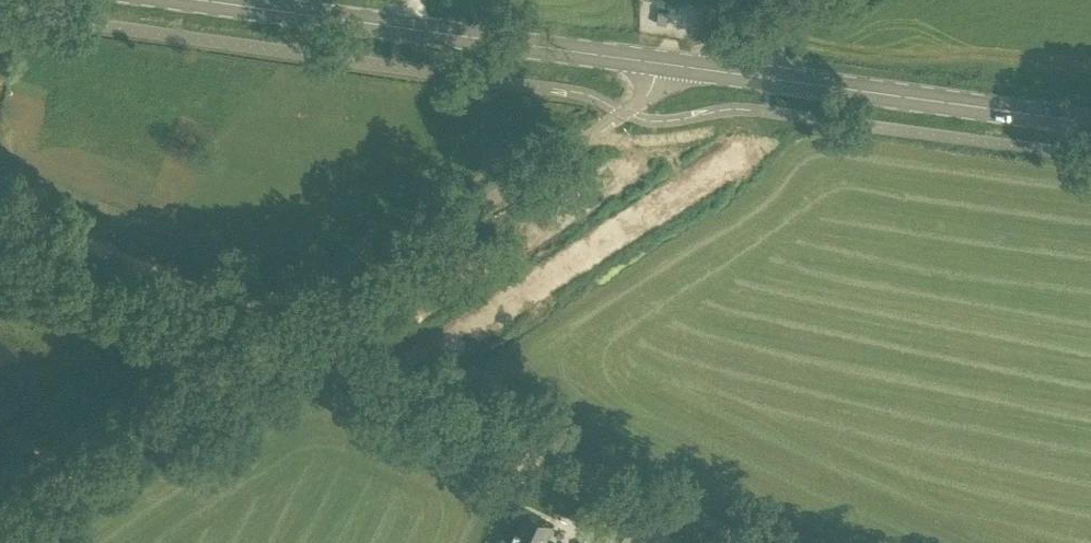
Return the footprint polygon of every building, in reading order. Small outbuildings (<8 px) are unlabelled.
[(547,542),(555,525),(526,512),(512,542),(547,542)]
